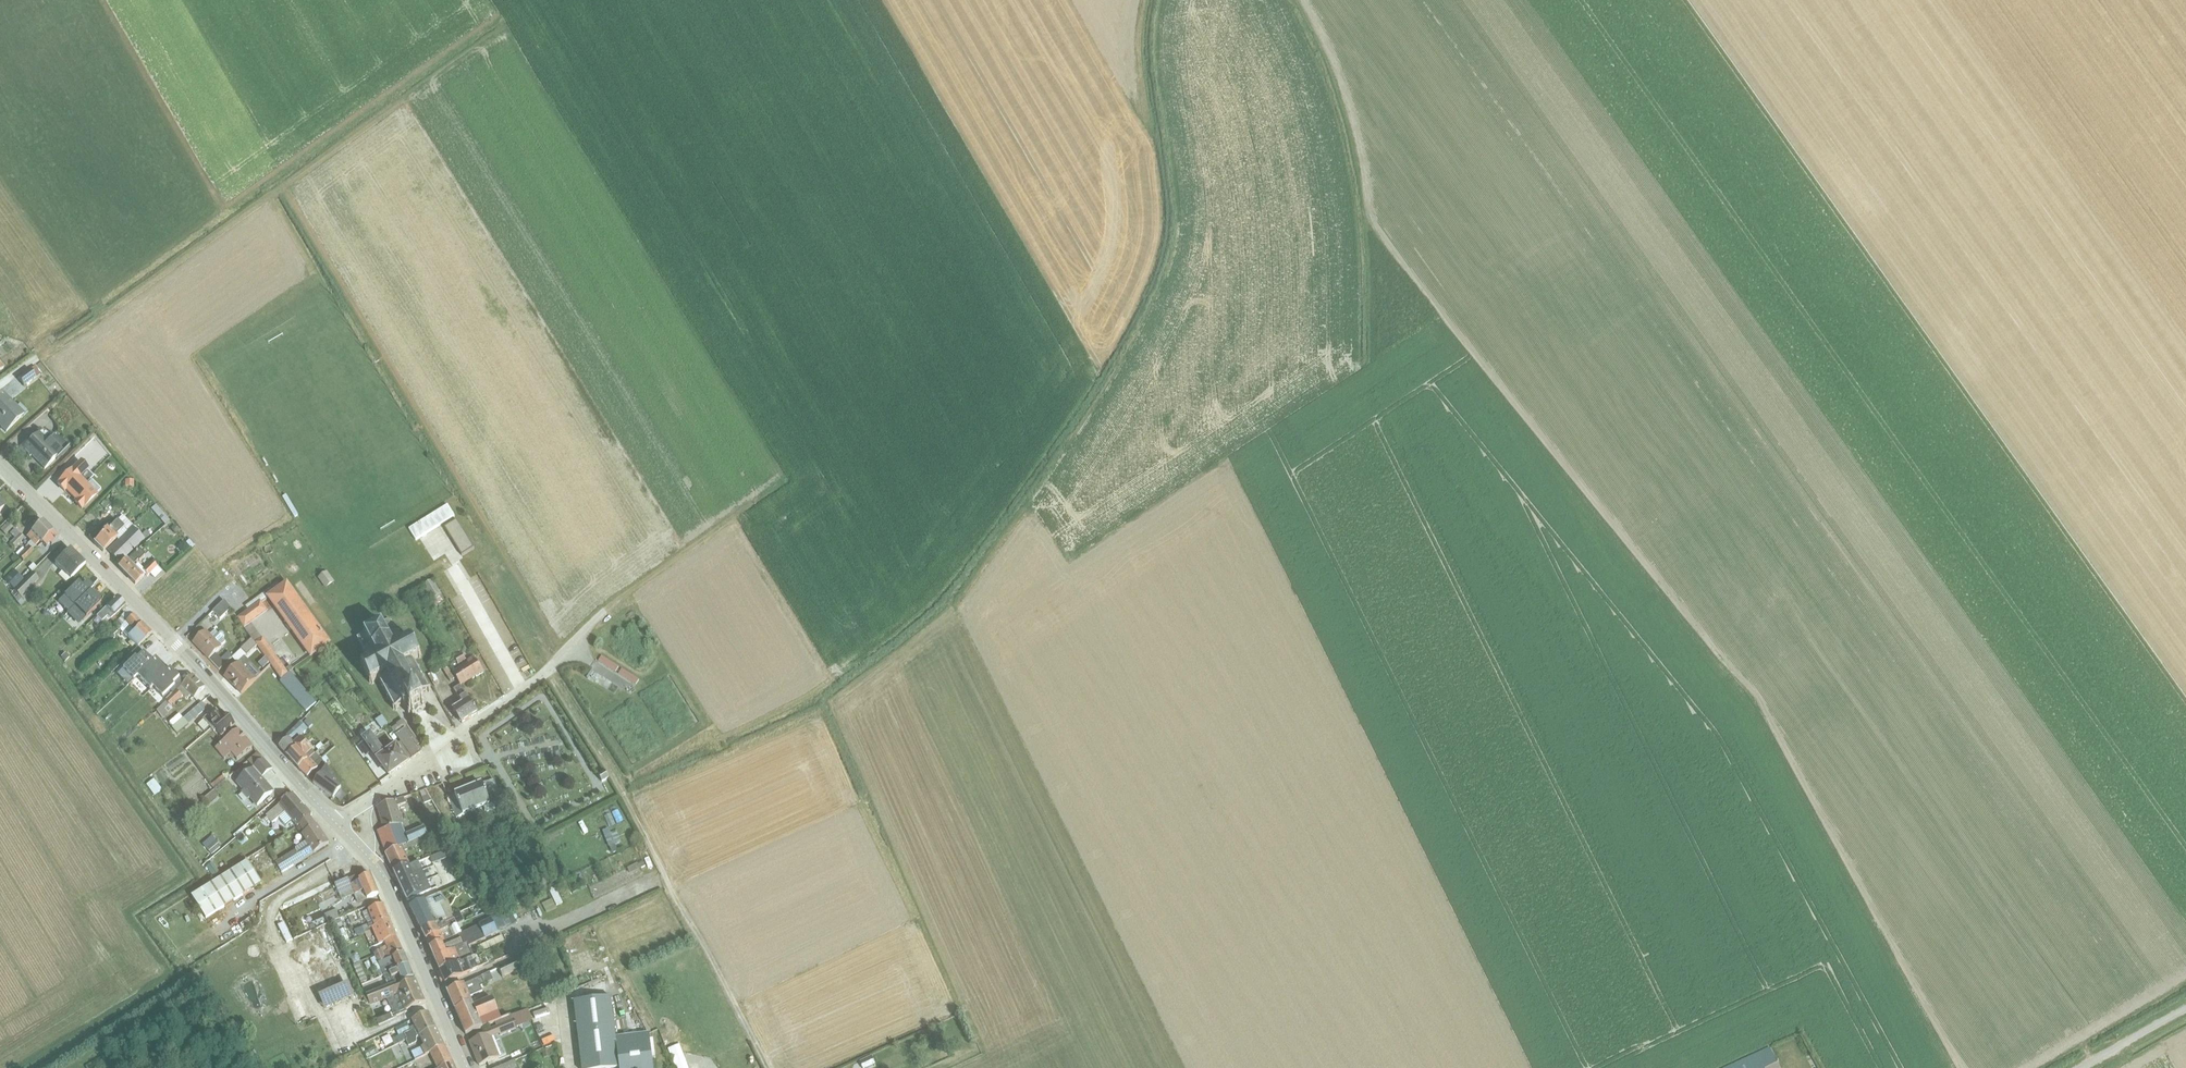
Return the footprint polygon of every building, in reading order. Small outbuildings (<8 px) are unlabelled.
[(36,366),(19,377),(26,387),(42,376),(36,366)] [(49,389),(55,382),(51,378),(45,385),(49,389)] [(0,395),(0,429),(7,436),(26,418),(2,393),(0,395)] [(42,441),(29,455),(45,469),(58,455),(42,441)] [(58,481),(81,508),(94,497),(78,478),(90,468),(83,459),(58,481)] [(134,488),(135,480),(126,479),(125,487),(134,488)] [(165,525),(170,521),(157,505),(152,509),(165,525)] [(416,541),(455,516),(448,505),(409,529),(416,541)] [(475,548),(457,520),(444,528),(462,556),(475,548)] [(6,535),(15,527),(10,522),(1,529),(6,535)] [(56,538),(42,525),(31,537),(26,532),(11,547),(15,551),(25,541),(29,546),(18,556),(25,563),(31,557),(36,562),(42,555),(36,549),(42,543),(47,547),(56,538)] [(113,525),(93,543),(99,550),(119,532),(113,525)] [(135,529),(106,554),(114,563),(142,538),(135,529)] [(82,566),(69,554),(60,565),(73,577),(82,566)] [(131,563),(121,572),(134,585),(144,575),(131,563)] [(29,573),(15,586),(23,594),(36,580),(29,573)] [(119,606),(89,578),(77,590),(88,600),(92,596),(102,605),(94,614),(104,623),(119,606)] [(431,580),(421,585),(431,603),(441,597),(431,580)] [(327,644),(286,587),(274,596),(315,653),(327,644)] [(222,601),(209,614),(218,622),(231,608),(222,601)] [(234,619),(277,678),(287,671),(250,622),(263,612),(256,603),(234,619)] [(132,670),(157,650),(131,618),(124,624),(131,633),(127,637),(136,648),(122,659),(132,670)] [(364,635),(357,639),(365,653),(363,654),(364,655),(365,655),(369,663),(364,665),(363,664),(361,665),(362,669),(363,668),(371,682),(369,683),(370,685),(374,684),(374,683),(379,680),(384,689),(382,689),(383,691),(384,690),(389,698),(387,699),(388,700),(389,700),(394,709),(393,710),(394,711),(395,710),(396,712),(398,711),(397,709),(403,706),(404,709),(409,709),(411,712),(409,714),(409,716),(412,714),(413,717),(426,710),(425,707),(427,706),(426,704),(427,701),(425,697),(421,696),(428,692),(429,694),(431,693),(430,691),(431,690),(431,689),(429,690),(424,680),(426,680),(425,678),(424,679),(419,671),(420,670),(420,669),(418,670),(414,661),(419,658),(419,660),(421,659),(420,657),(422,656),(421,654),(420,655),(412,642),(414,641),(413,639),(404,644),(400,636),(401,635),(400,634),(398,635),(391,621),(385,624),(384,623),(382,624),(381,623),(380,624),(381,625),(367,633),(366,632),(365,632),(364,635)] [(204,635),(192,645),(202,657),(214,647),(204,635)] [(210,661),(220,670),(227,663),(218,653),(210,661)] [(186,678),(164,657),(158,663),(171,675),(164,683),(173,692),(186,678)] [(458,672),(466,685),(487,672),(480,659),(458,672)] [(246,665),(234,676),(249,691),(260,680),(246,665)] [(444,673),(450,679),(455,675),(448,668),(444,673)] [(635,685),(639,679),(622,669),(618,675),(635,685)] [(282,680),(304,712),(317,704),(294,672),(282,680)] [(435,673),(429,676),(434,684),(439,681),(435,673)] [(199,693),(190,683),(184,688),(194,698),(199,693)] [(459,696),(465,691),(460,685),(454,690),(459,696)] [(203,701),(209,708),(215,702),(209,696),(212,692),(207,687),(196,698),(200,703),(203,701)] [(163,701),(155,710),(162,717),(180,699),(177,696),(167,706),(163,701)] [(466,720),(479,710),(471,699),(458,709),(466,720)] [(190,704),(181,714),(189,721),(201,707),(197,704),(194,708),(190,704)] [(233,722),(214,706),(201,721),(220,737),(233,722)] [(304,716),(288,729),(296,739),(312,726),(304,716)] [(401,722),(391,731),(415,758),(425,749),(401,722)] [(255,751),(238,731),(225,742),(242,761),(255,751)] [(395,774),(412,761),(399,745),(389,753),(373,733),(367,738),(395,774)] [(325,734),(318,740),(321,743),(317,747),(321,751),(332,741),(325,734)] [(293,740),(285,747),(342,809),(376,785),(363,770),(341,791),(293,740)] [(335,749),(326,757),(332,763),(340,755),(335,749)] [(286,784),(262,760),(254,769),(278,793),(286,784)] [(248,775),(242,767),(232,775),(238,783),(248,775)] [(155,796),(163,790),(155,779),(147,785),(155,796)] [(493,797),(487,783),(459,793),(467,814),(488,806),(491,812),(504,808),(499,795),(493,797)] [(193,802),(208,793),(205,789),(190,798),(193,802)] [(272,858),(282,869),(337,834),(291,789),(268,811),(273,816),(286,807),(313,841),(296,850),(291,846),(272,858)] [(405,830),(398,789),(380,802),(376,814),(377,828),(424,934),(444,925),(422,874),(451,860),(445,849),(417,860),(412,847),(435,838),(429,822),(405,830)] [(214,791),(203,800),(209,807),(220,798),(214,791)] [(233,836),(242,847),(249,840),(241,830),(233,836)] [(607,834),(611,847),(620,844),(615,831),(607,834)] [(212,856),(222,846),(212,836),(202,845),(212,856)] [(212,859),(202,866),(210,877),(220,870),(212,859)] [(262,887),(247,863),(194,896),(209,920),(262,887)] [(374,902),(379,899),(371,880),(368,881),(364,872),(339,883),(345,896),(367,886),(374,902)] [(468,891),(470,885),(462,883),(461,890),(468,891)] [(549,890),(557,907),(563,904),(556,888),(549,890)] [(289,924),(300,921),(296,911),(285,914),(289,924)] [(415,1010),(426,1005),(385,913),(374,918),(386,945),(392,942),(398,957),(383,964),(387,974),(402,968),(408,981),(372,997),(377,1008),(408,994),(415,1010)] [(489,917),(431,944),(470,1031),(538,1001),(531,986),(480,1009),(473,994),(491,987),(482,968),(465,976),(460,965),(472,959),(471,957),(466,945),(496,932),(490,919),(489,917)] [(355,937),(371,933),(369,926),(353,930),(355,937)] [(606,946),(600,947),(603,962),(609,960),(606,946)] [(354,964),(360,961),(356,953),(350,956),(354,964)] [(502,969),(503,976),(525,971),(523,965),(502,969)] [(249,980),(254,970),(250,968),(244,978),(249,980)] [(351,982),(320,995),(326,1008),(357,996),(351,982)] [(575,1002),(586,1067),(611,1067),(619,1067),(654,1067),(649,1036),(623,1040),(616,996),(575,1002)] [(432,1018),(421,1023),(424,1030),(408,1037),(412,1046),(428,1039),(441,1067),(454,1067),(432,1018)] [(496,1028),(471,1039),(483,1066),(501,1058),(493,1040),(500,1036),(496,1028)] [(1722,1067),(1777,1067),(1767,1046),(1722,1067)] [(293,1058),(298,1056),(294,1047),(288,1050),(293,1058)] [(363,1052),(365,1059),(377,1054),(374,1047),(363,1052)] [(676,1067),(689,1067),(680,1047),(669,1051),(676,1067)]
